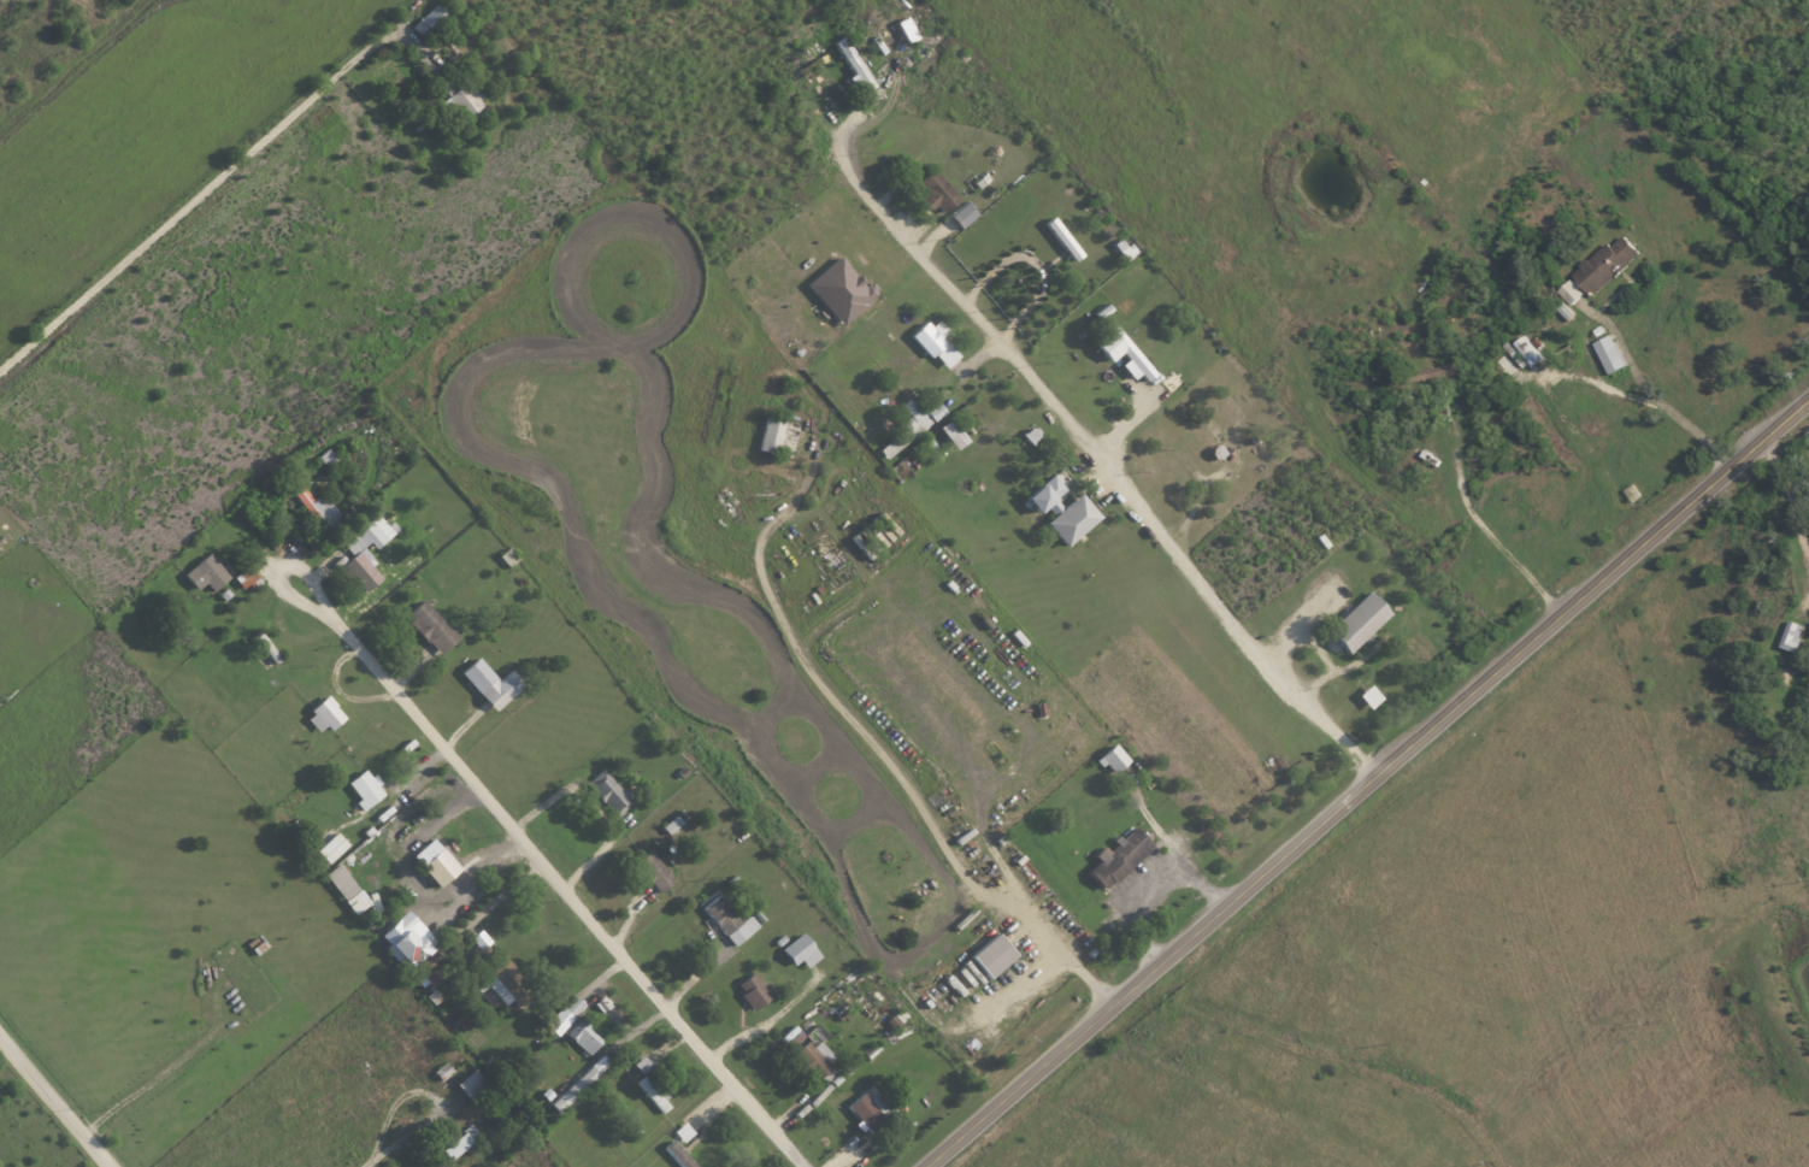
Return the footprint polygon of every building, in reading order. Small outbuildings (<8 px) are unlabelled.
[(410,25),(421,38),(444,17),(432,4),(410,25)] [(831,40),(847,74),(845,75),(855,95),(870,88),(844,34),(831,40)] [(457,80),(449,69),(433,82),(444,96),(438,100),(458,125),(480,106),(474,99),(483,91),(467,72),(457,80)] [(926,196),(919,201),(928,211),(933,205),(940,212),(957,197),(929,166),(912,181),(926,196)] [(946,216),(957,228),(974,214),(963,201),(946,216)] [(1040,222),(1071,261),(1080,254),(1049,215),(1040,222)] [(1109,243),(1122,261),(1133,252),(1119,235),(1109,243)] [(1605,241),(1569,275),(1589,297),(1637,252),(1620,235),(1609,245),(1605,241)] [(802,283),(836,325),(872,296),(837,254),(802,283)] [(1568,305),(1582,292),(1569,278),(1555,291),(1568,305)] [(1553,307),(1564,318),(1571,311),(1560,300),(1553,307)] [(941,370),(956,356),(937,336),(944,330),(930,316),(909,336),(941,370)] [(1142,381),(1152,374),(1111,324),(1089,343),(1104,362),(1117,352),(1122,359),(1116,364),(1129,379),(1135,373),(1142,381)] [(1590,342),(1605,374),(1623,365),(1608,334),(1590,342)] [(936,401),(921,412),(914,403),(911,405),(907,399),(900,404),(919,430),(944,412),(936,401)] [(773,453),(781,419),(762,414),(753,449),(773,453)] [(964,440),(948,418),(935,427),(952,450),(964,440)] [(324,467),(335,458),(325,447),(315,457),(324,467)] [(1097,517),(1077,492),(1059,506),(1053,498),(1063,489),(1051,473),(1020,497),(1033,514),(1043,505),(1051,515),(1041,522),(1060,546),(1097,517)] [(311,522),(317,518),(327,532),(342,521),(322,493),(311,501),(296,481),(287,488),(311,522)] [(339,563),(362,592),(384,574),(366,553),(393,532),(376,511),(351,530),(347,525),(334,536),(349,555),(339,563)] [(203,582),(208,590),(225,577),(207,552),(179,572),(192,590),(203,582)] [(230,575),(239,592),(257,581),(247,565),(230,575)] [(1344,654),(1387,613),(1366,591),(1323,631),(1344,654)] [(438,654),(456,635),(418,599),(400,618),(438,654)] [(1802,625),(1785,620),(1776,646),(1792,652),(1802,625)] [(507,669),(495,680),(474,656),(456,673),(491,711),(521,684),(507,669)] [(1355,695),(1367,709),(1380,698),(1368,684),(1355,695)] [(340,714),(322,696),(300,717),(317,735),(340,714)] [(1109,774),(1126,759),(1111,742),(1094,758),(1109,774)] [(383,793),(370,775),(367,777),(361,769),(342,783),(361,809),(383,793)] [(583,785),(613,816),(629,800),(600,769),(583,785)] [(679,823),(674,816),(659,826),(664,833),(679,823)] [(1151,846),(1133,826),(1119,839),(1117,838),(1102,852),(1099,848),(1089,857),(1093,862),(1082,872),(1100,892),(1151,846)] [(346,844),(333,832),(313,851),(326,864),(346,844)] [(454,871),(431,837),(407,853),(430,887),(454,871)] [(672,878),(646,849),(630,863),(657,892),(672,878)] [(341,901),(355,890),(334,864),(320,875),(341,901)] [(697,907),(732,946),(756,925),(746,914),(740,920),(715,892),(697,907)] [(375,936),(383,943),(378,948),(401,970),(431,937),(400,909),(375,936)] [(818,956),(797,933),(779,949),(800,972),(818,956)] [(1011,955),(991,933),(964,958),(984,979),(1011,955)] [(485,986),(500,1006),(509,999),(511,1001),(519,994),(510,982),(517,977),(501,956),(480,972),(469,981),(477,992),(485,986)] [(751,1010),(769,995),(750,971),(732,986),(751,1010)] [(545,1028),(555,1037),(583,1005),(573,996),(545,1028)] [(580,1018),(564,1033),(585,1056),(601,1040),(580,1018)] [(817,1040),(810,1046),(792,1024),(777,1037),(812,1078),(834,1060),(817,1040)] [(606,1062),(599,1054),(587,1066),(595,1074),(606,1062)] [(631,1064),(640,1074),(650,1066),(642,1056),(631,1064)] [(449,1071),(442,1061),(430,1071),(437,1080),(449,1071)] [(452,1083),(470,1105),(489,1090),(472,1067),(452,1083)] [(670,1106),(654,1082),(649,1085),(642,1075),(634,1080),(657,1114),(670,1106)] [(553,1112),(572,1096),(565,1088),(546,1105),(553,1112)] [(858,1092),(843,1108),(870,1132),(893,1108),(875,1092),(868,1100),(858,1092)] [(478,1136),(469,1123),(459,1130),(468,1143),(478,1136)] [(466,1141),(458,1131),(434,1148),(442,1159),(466,1141)]
